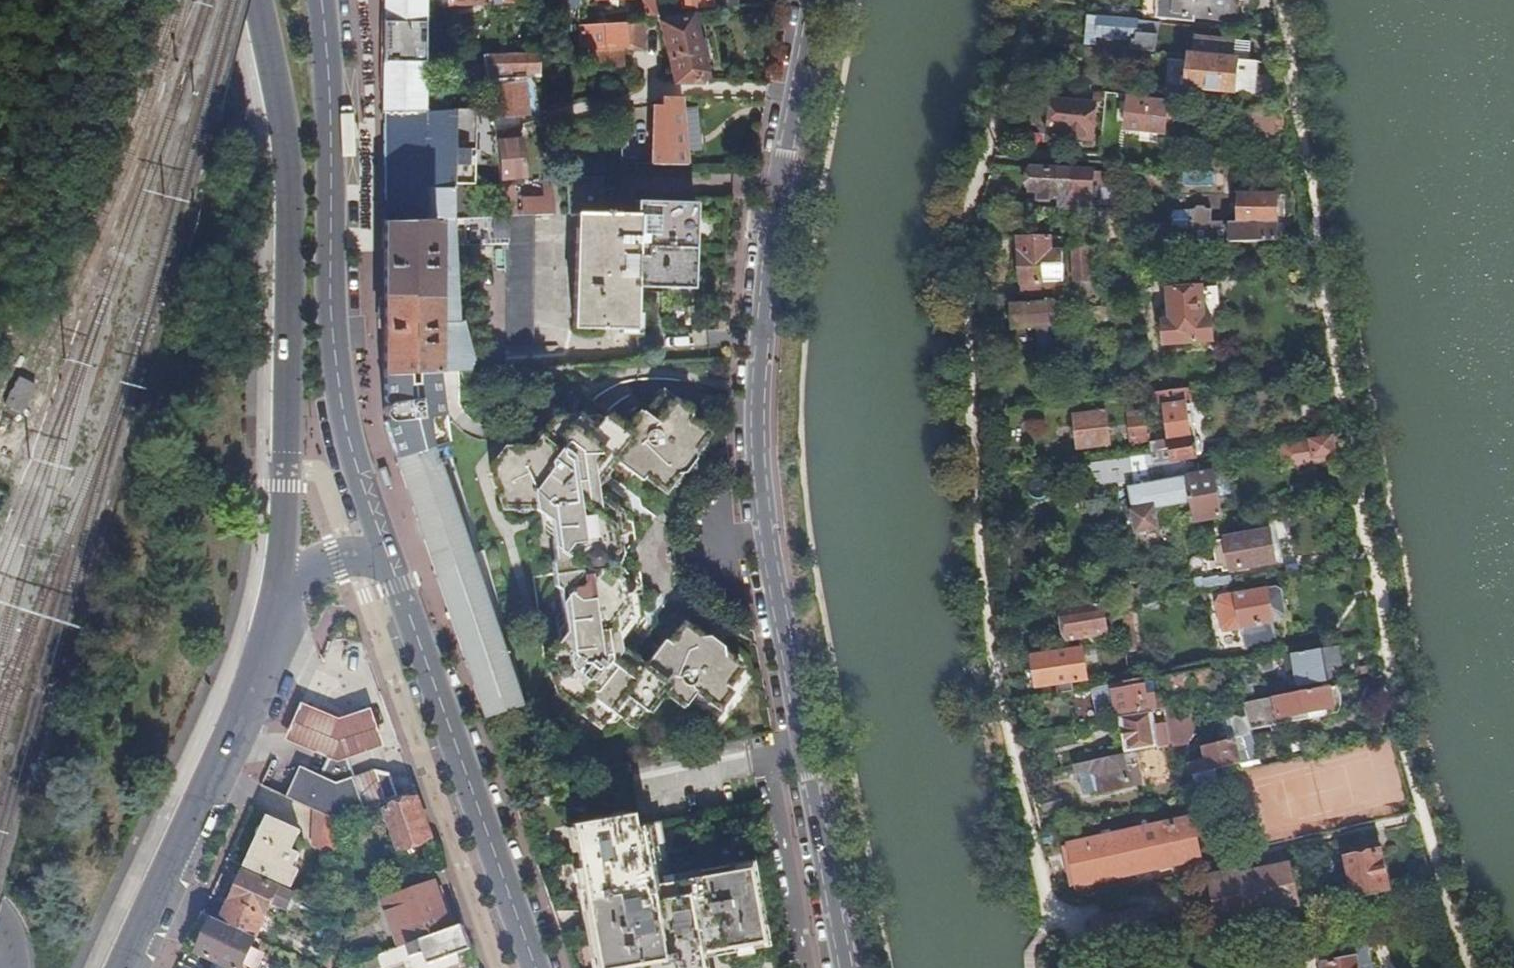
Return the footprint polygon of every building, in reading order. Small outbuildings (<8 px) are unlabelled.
[(425,57),(425,0),(384,0),(382,113),(383,113),(424,112),(425,57)] [(667,14),(665,3),(659,4),(658,0),(646,0),(647,18),(667,14)] [(682,11),(692,9),(716,8),(716,0),(681,0),(682,11)] [(1158,16),(1196,19),(1198,13),(1236,16),(1238,0),(1159,0),(1158,16)] [(1137,38),(1139,18),(1091,13),(1089,33),(1137,38)] [(677,83),(710,83),(694,15),(663,23),(677,83)] [(638,48),(629,49),(629,53),(645,52),(644,32),(649,32),(648,24),(636,25),(638,48)] [(636,25),(628,26),(629,49),(638,48),(636,25)] [(628,26),(580,29),(580,52),(629,49),(628,26)] [(1196,52),(1243,57),(1245,37),(1198,32),(1196,52)] [(1165,62),(1165,53),(1141,51),(1140,59),(1165,62)] [(496,132),(520,127),(519,116),(528,114),(525,84),(501,86),(500,75),(540,73),(540,54),(506,54),(490,55),(494,109),(496,132)] [(1249,92),(1252,60),(1193,54),(1190,86),(1238,91),(1249,92)] [(1128,127),(1168,132),(1171,102),(1144,99),(1144,94),(1132,93),(1128,127)] [(682,97),(664,97),(664,107),(657,107),(656,165),(681,165),(681,161),(682,129),(682,97)] [(1093,136),(1097,103),(1057,99),(1054,125),(1072,128),(1071,134),(1093,136)] [(1279,110),(1257,108),(1255,127),(1277,129),(1279,110)] [(384,222),(454,218),(453,183),(475,182),(477,109),(424,112),(383,113),(384,222)] [(524,177),(520,127),(496,132),(503,216),(509,215),(518,215),(516,178),(524,177)] [(682,129),(681,161),(693,161),(693,129),(682,129)] [(628,163),(642,163),(642,136),(627,136),(628,163)] [(1093,169),(1034,166),(1033,189),(1049,190),(1049,196),(1061,196),(1061,206),(1090,206),(1091,197),(1097,197),(1098,187),(1092,186),(1093,169)] [(572,212),(608,210),(606,176),(571,177),(572,212)] [(526,199),(527,214),(537,214),(557,213),(555,181),(547,182),(548,198),(526,199)] [(1280,240),(1278,194),(1241,194),(1240,213),(1235,213),(1235,221),(1233,222),(1233,241),(1280,240)] [(608,210),(608,214),(580,213),(575,325),(636,328),(638,287),(689,289),(694,204),(641,202),(641,216),(613,214),(613,210),(608,210)] [(1191,209),(1173,210),(1174,226),(1191,226),(1191,209)] [(508,243),(508,348),(535,348),(537,214),(527,214),(518,215),(509,215),(508,243)] [(503,216),(466,218),(467,244),(508,243),(509,215),(503,216)] [(435,373),(470,372),(473,362),(458,323),(454,218),(384,222),(383,376),(435,373)] [(1021,237),(1023,282),(1023,294),(1063,292),(1063,280),(1048,280),(1048,263),(1065,262),(1065,250),(1054,251),(1053,237),(1021,237)] [(1091,247),(1075,247),(1075,278),(1091,278),(1091,247)] [(1167,344),(1214,340),(1212,317),(1207,317),(1205,286),(1170,289),(1172,319),(1165,320),(1167,344)] [(1064,295),(1060,296),(1060,301),(1071,301),(1071,288),(1065,289),(1064,295)] [(1055,301),(1012,305),(1013,325),(1056,322),(1055,301)] [(438,395),(435,373),(383,376),(385,395),(385,400),(389,403),(385,409),(385,415),(389,420),(387,424),(424,535),(485,719),(521,707),(476,572),(434,447),(445,443),(438,395)] [(22,413),(36,384),(18,375),(4,405),(22,413)] [(1154,464),(1195,457),(1186,403),(1164,407),(1170,450),(1159,452),(1159,399),(1195,395),(1194,385),(1151,390),(1152,453),(1154,464)] [(534,450),(508,449),(493,468),(506,509),(532,505),(550,520),(556,560),(553,564),(555,587),(560,591),(566,633),(546,660),(558,693),(577,707),(576,709),(598,726),(608,713),(619,720),(631,704),(644,712),(661,691),(683,707),(687,703),(709,718),(730,688),(726,685),(739,667),(723,655),(722,647),(706,635),(698,636),(684,626),(669,644),(664,642),(658,650),(643,669),(611,646),(633,616),(629,594),(621,596),(619,583),(625,574),(616,568),(623,558),(614,552),(613,541),(620,539),(617,516),(588,494),(613,462),(633,477),(642,484),(646,480),(664,492),(677,476),(684,475),(696,459),(695,451),(706,435),(688,421),(692,416),(667,398),(660,398),(646,415),(643,413),(626,434),(615,426),(604,417),(594,430),(578,418),(571,426),(556,417),(539,441),(540,442),(534,450)] [(1111,444),(1107,411),(1075,414),(1078,447),(1111,444)] [(1149,431),(1147,416),(1134,418),(1136,433),(1149,431)] [(1312,438),(1287,442),(1289,454),(1313,451),(1314,454),(1335,451),(1332,435),(1312,438)] [(648,642),(625,487),(633,477),(613,462),(588,494),(617,516),(620,539),(613,541),(614,552),(623,558),(616,568),(625,574),(619,583),(621,596),(629,594),(633,616),(611,646),(643,669),(658,650),(648,642)] [(1210,472),(1210,467),(1201,468),(1202,473),(1130,486),(1138,530),(1174,523),(1179,522),(1175,503),(1192,500),(1196,520),(1222,515),(1214,471),(1210,472)] [(1259,532),(1226,538),(1232,570),(1265,564),(1259,532)] [(1223,595),(1218,603),(1223,627),(1226,630),(1243,627),(1247,644),(1277,639),(1274,620),(1275,619),(1270,589),(1269,588),(1223,595)] [(1065,609),(1069,638),(1108,631),(1104,601),(1065,609)] [(1125,635),(1127,652),(1137,651),(1131,603),(1121,605),(1125,635)] [(1323,648),(1279,655),(1280,663),(1296,660),(1300,686),(1329,681),(1323,648)] [(1061,692),(1075,690),(1073,680),(1074,679),(1069,650),(1035,656),(1036,668),(1026,670),(1029,687),(1058,682),(1061,692)] [(1212,681),(1210,667),(1169,674),(1171,688),(1186,685),(1185,680),(1196,678),(1197,683),(1212,681)] [(1110,718),(1164,707),(1162,689),(1161,689),(1158,676),(1153,676),(1155,693),(1146,695),(1144,684),(1116,690),(1117,696),(1106,698),(1110,718)] [(1327,716),(1341,713),(1343,708),(1344,703),(1342,697),(1340,691),(1336,685),(1242,701),(1249,723),(1251,730),(1264,727),(1281,724),(1280,716),(1310,711),(1326,708),(1327,716)] [(387,748),(373,711),(341,723),(304,706),(288,742),(332,762),(336,754),(348,756),(350,762),(387,748)] [(1153,712),(1121,718),(1127,752),(1159,746),(1153,712)] [(1197,776),(1219,769),(1226,768),(1241,764),(1235,739),(1204,747),(1207,761),(1195,765),(1197,776)] [(1164,745),(1159,747),(1161,758),(1167,757),(1165,745),(1164,745)] [(304,767),(289,799),(304,806),(316,812),(340,823),(373,811),(389,805),(377,772),(356,779),(350,762),(348,756),(336,754),(332,762),(325,777),(304,767)] [(1124,754),(1074,764),(1076,773),(1091,770),(1091,773),(1098,776),(1101,793),(1131,786),(1124,754)] [(1060,794),(1042,799),(1046,810),(1063,806),(1060,794)] [(435,840),(421,800),(388,812),(402,852),(435,840)] [(340,823),(316,812),(314,848),(339,858),(340,823)] [(599,967),(622,967),(639,965),(640,967),(702,967),(699,954),(764,942),(750,868),(673,882),(662,823),(635,829),(632,814),(573,824),(599,967)] [(1194,819),(1071,845),(1079,884),(1187,861),(1189,867),(1203,864),(1201,858),(1202,857),(1194,819)] [(272,821),(250,869),(293,889),(299,873),(293,870),(299,855),(292,852),(300,834),(272,821)] [(1348,858),(1356,898),(1390,891),(1381,850),(1348,858)] [(207,909),(224,916),(245,866),(228,859),(207,909)] [(1291,864),(1212,881),(1221,922),(1300,904),(1291,864)] [(246,873),(223,923),(257,939),(273,904),(288,911),(295,895),(246,873)] [(386,903),(402,949),(454,931),(437,884),(386,903)] [(1274,916),(1278,936),(1284,935),(1282,926),(1295,923),(1293,912),(1274,916)] [(249,967),(247,967),(245,966),(257,939),(223,923),(205,914),(188,950),(230,967),(249,967)] [(378,957),(383,967),(406,960),(409,967),(423,967),(431,965),(432,967),(446,967),(462,962),(460,955),(474,950),(466,926),(454,931),(402,949),(378,957)] [(1327,967),(1361,967),(1358,956),(1331,962),(1330,957),(1325,958),(1327,967)] [(378,957),(363,963),(365,967),(383,967),(378,957)]
